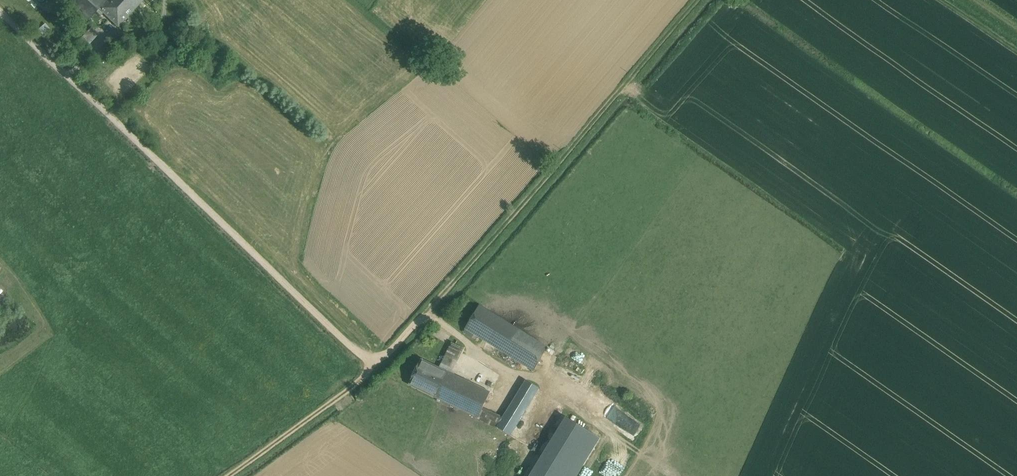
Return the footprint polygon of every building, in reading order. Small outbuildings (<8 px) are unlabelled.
[(88,20),(97,11),(107,0),(68,0),(88,20)] [(107,0),(97,11),(101,15),(104,12),(118,26),(144,0),(107,0)] [(101,33),(93,26),(76,43),(84,50),(101,33)] [(480,305),(465,329),(474,334),(534,370),(548,347),(480,305)] [(474,334),(465,329),(463,332),(472,337),(474,334)] [(464,348),(452,342),(439,368),(447,371),(453,359),(457,361),(464,348)] [(439,368),(421,359),(409,385),(435,397),(447,371),(439,368)] [(491,392),(447,371),(435,397),(478,418),(483,408),(491,392)] [(503,418),(497,427),(510,435),(539,388),(526,380),(503,418)] [(593,394),(584,409),(620,431),(629,416),(593,394)] [(503,418),(483,408),(478,418),(497,427),(503,418)] [(529,475),(542,475),(542,473),(546,473),(545,467),(549,460),(538,461),(529,475)]
